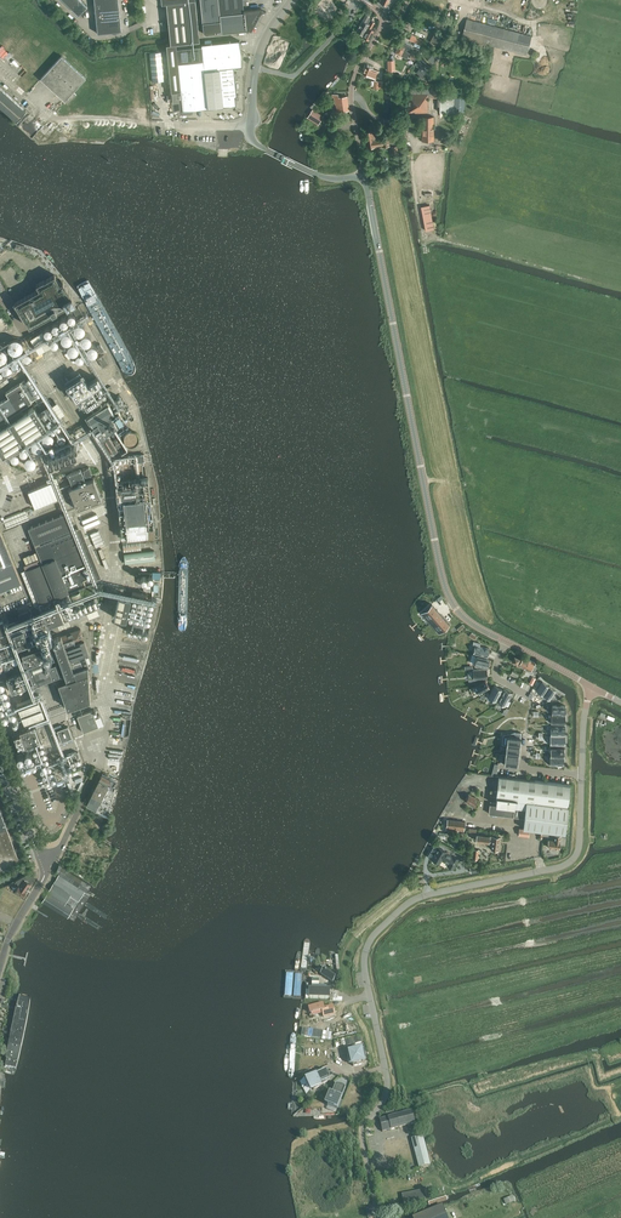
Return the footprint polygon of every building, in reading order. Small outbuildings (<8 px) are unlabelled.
[(80,0),(76,0),(70,7),(78,15),(87,6),(80,0)] [(97,33),(121,31),(118,0),(94,0),(97,33)] [(161,3),(166,3),(169,34),(170,41),(170,42),(171,44),(176,44),(192,42),(188,1),(188,0),(161,0),(161,3)] [(202,23),(204,33),(206,35),(222,33),(246,31),(246,27),(250,30),(251,27),(253,24),(254,18),(256,19),(256,17),(258,14),(261,9),(243,10),(242,0),(200,0),(202,23)] [(372,20),(369,18),(370,17),(366,14),(365,16),(356,32),(363,36),(372,20)] [(467,19),(462,38),(492,46),(527,55),(532,36),(467,19)] [(372,20),(363,36),(364,36),(363,37),(368,41),(374,30),(371,28),(375,21),(372,20)] [(433,35),(430,42),(441,47),(444,40),(440,38),(441,35),(435,32),(433,35)] [(412,35),(411,39),(414,40),(421,44),(423,40),(416,37),(412,35)] [(171,44),(166,45),(167,49),(171,92),(172,102),(179,101),(180,113),(193,112),(192,109),(208,108),(208,107),(223,106),(236,105),(235,96),(237,95),(234,67),(242,66),(239,40),(202,44),(202,45),(176,48),(176,44),(171,44)] [(410,53),(406,51),(409,46),(403,43),(401,45),(399,44),(395,53),(407,59),(410,53)] [(8,49),(3,54),(9,60),(14,55),(8,49)] [(409,58),(415,60),(419,51),(417,49),(415,52),(413,50),(409,58)] [(164,81),(161,52),(150,53),(153,82),(164,81)] [(434,52),(428,59),(433,63),(439,56),(434,52)] [(68,104),(76,95),(73,92),(86,78),(62,56),(41,79),(68,104)] [(420,58),(415,64),(420,68),(416,72),(420,75),(419,77),(420,78),(421,77),(426,81),(432,75),(433,73),(429,69),(430,67),(425,62),(423,60),(420,58)] [(534,67),(534,65),(534,64),(533,62),(532,61),(531,60),(530,59),(528,58),(526,58),(524,58),(523,58),(521,59),(519,60),(518,61),(517,63),(517,65),(516,67),(517,69),(517,70),(518,72),(519,73),(520,74),(522,75),(523,76),(525,76),(527,76),(529,75),(530,74),(532,73),(533,72),(534,70),(534,69),(534,67)] [(378,71),(366,65),(362,74),(375,79),(378,71)] [(374,80),(373,88),(382,89),(383,81),(374,80)] [(16,121),(26,110),(0,87),(0,106),(16,121)] [(337,112),(349,111),(347,96),(338,97),(338,94),(332,95),(332,98),(334,97),(335,104),(337,112)] [(428,112),(428,94),(408,94),(408,113),(422,112),(428,112)] [(446,94),(438,95),(438,106),(440,106),(440,112),(448,112),(448,113),(458,112),(463,113),(464,113),(465,99),(465,98),(456,97),(456,96),(456,95),(454,95),(446,95),(446,94)] [(318,124),(320,121),(323,116),(312,109),(307,117),(318,124)] [(434,116),(422,116),(422,141),(433,141),(434,116)] [(399,125),(400,140),(401,141),(407,141),(406,131),(405,131),(404,125),(399,125)] [(369,149),(374,148),(374,147),(382,146),(382,147),(390,146),(388,136),(381,137),(381,139),(375,140),(374,131),(365,133),(369,149)] [(434,229),(432,220),(429,205),(421,207),(425,231),(434,229)] [(17,243),(15,249),(23,252),(25,246),(17,243)] [(72,303),(74,302),(75,301),(72,296),(72,295),(72,296),(69,292),(69,291),(66,287),(66,286),(63,282),(63,281),(62,282),(63,282),(60,283),(59,283),(57,279),(55,275),(54,275),(51,277),(51,276),(50,277),(48,278),(47,279),(44,280),(43,280),(40,282),(37,284),(36,284),(37,285),(39,289),(38,289),(39,289),(36,291),(35,291),(32,293),(29,295),(28,295),(25,297),(22,299),(22,298),(21,299),(18,301),(18,300),(18,301),(15,302),(14,303),(15,303),(17,306),(17,307),(19,310),(20,311),(22,314),(22,315),(24,318),(24,319),(25,319),(27,322),(26,322),(27,323),(29,326),(29,327),(30,326),(32,325),(33,325),(36,323),(39,321),(40,321),(43,319),(46,317),(47,317),(50,315),(58,311),(57,311),(60,309),(61,309),(64,307),(65,307),(68,305),(71,303),(71,304),(72,303)] [(76,309),(80,316),(84,314),(80,306),(76,309)] [(44,330),(28,339),(30,349),(36,345),(39,352),(54,345),(60,342),(56,335),(60,334),(75,363),(82,362),(82,360),(82,359),(85,359),(95,354),(91,354),(99,350),(95,343),(92,343),(91,339),(85,327),(85,326),(82,321),(81,317),(77,318),(74,312),(44,327),(44,330)] [(9,352),(23,352),(22,339),(9,339),(9,352)] [(97,359),(103,367),(108,364),(103,355),(97,359)] [(69,389),(77,400),(79,403),(82,400),(87,408),(99,401),(92,390),(101,384),(97,378),(92,381),(91,384),(89,386),(85,379),(69,389)] [(3,455),(58,420),(49,407),(39,414),(34,406),(24,412),(21,408),(37,398),(25,379),(6,392),(9,396),(0,402),(0,450),(3,455)] [(11,385),(9,383),(0,389),(0,393),(11,385)] [(107,434),(109,433),(122,453),(128,449),(115,429),(125,422),(121,416),(122,415),(122,414),(121,415),(118,409),(114,411),(108,402),(100,407),(101,408),(88,417),(93,426),(93,427),(101,440),(101,441),(102,440),(109,452),(109,453),(113,450),(114,452),(118,449),(107,434)] [(145,461),(144,454),(130,456),(131,463),(145,461)] [(83,469),(86,477),(91,475),(92,473),(89,467),(83,469)] [(69,488),(77,509),(102,500),(94,478),(87,481),(86,481),(81,469),(68,475),(73,487),(71,487),(69,488)] [(115,481),(120,523),(122,537),(147,534),(146,526),(153,525),(153,519),(148,477),(115,481)] [(28,491),(35,508),(58,498),(52,481),(28,491)] [(3,520),(7,529),(29,520),(25,511),(3,520)] [(44,615),(48,626),(49,627),(64,620),(59,608),(58,604),(57,604),(55,597),(53,598),(97,580),(76,529),(40,544),(40,542),(72,530),(65,513),(28,528),(42,563),(26,570),(42,610),(42,611),(44,615)] [(101,530),(92,532),(95,546),(104,544),(101,530)] [(21,584),(0,531),(0,592),(21,584)] [(140,541),(123,543),(124,553),(141,551),(140,541)] [(155,560),(154,550),(124,554),(125,563),(155,560)] [(71,596),(76,607),(85,604),(80,592),(71,596)] [(131,597),(145,600),(147,595),(132,592),(131,597)] [(119,595),(114,617),(126,620),(131,597),(119,595)] [(125,626),(149,632),(155,602),(145,600),(131,597),(125,626)] [(431,604),(424,611),(431,619),(429,621),(430,623),(440,614),(431,604)] [(60,609),(64,620),(69,618),(64,607),(60,609)] [(440,614),(430,623),(433,626),(436,624),(442,631),(449,624),(440,614)] [(23,628),(13,632),(18,646),(29,641),(23,628)] [(59,683),(59,684),(68,708),(90,700),(90,699),(93,699),(93,695),(90,696),(89,674),(88,665),(85,655),(89,653),(85,640),(81,629),(61,636),(52,639),(66,680),(59,683)] [(473,642),(473,644),(475,645),(473,654),(487,657),(489,648),(480,646),(480,643),(473,642)] [(41,645),(22,652),(23,656),(22,656),(25,663),(26,663),(28,670),(34,684),(53,676),(55,676),(61,674),(56,661),(50,663),(48,664),(45,655),(46,655),(43,648),(42,648),(41,645)] [(476,656),(474,664),(475,664),(475,666),(478,667),(479,665),(488,667),(489,659),(476,656)] [(520,663),(519,664),(520,665),(524,667),(525,667),(529,659),(523,656),(521,661),(519,660),(520,658),(515,656),(512,661),(517,663),(518,662),(520,663)] [(529,659),(525,667),(526,667),(525,668),(529,670),(530,669),(534,671),(536,667),(535,667),(536,665),(534,665),(535,662),(529,659)] [(487,668),(473,669),(473,678),(474,678),(474,680),(480,680),(479,678),(484,678),(487,677),(487,668)] [(0,681),(0,717),(3,724),(15,719),(17,724),(21,722),(20,717),(21,716),(12,692),(34,684),(28,670),(6,678),(0,681)] [(485,680),(474,686),(477,693),(480,692),(481,694),(484,692),(483,690),(489,687),(485,680)] [(543,681),(536,691),(543,695),(549,686),(543,681)] [(487,693),(486,696),(488,697),(496,702),(502,689),(494,685),(490,694),(487,693)] [(549,686),(543,695),(550,700),(556,690),(549,686)] [(504,689),(497,702),(505,706),(506,705),(508,706),(510,702),(508,701),(512,693),(504,689)] [(17,703),(25,723),(45,716),(37,696),(17,703)] [(552,705),(551,713),(565,714),(565,705),(552,705)] [(77,716),(83,732),(98,727),(92,710),(77,716)] [(551,714),(551,723),(565,724),(565,715),(551,714)] [(14,736),(18,747),(25,744),(26,747),(43,740),(37,724),(20,731),(21,733),(14,736)] [(57,730),(62,742),(72,738),(68,726),(57,730)] [(550,735),(550,736),(565,736),(565,727),(551,726),(550,735)] [(507,736),(506,745),(519,747),(521,737),(507,736)] [(550,736),(550,745),(565,745),(565,736),(550,736)] [(506,745),(505,754),(518,755),(519,747),(506,745)] [(550,755),(550,756),(564,756),(564,748),(550,748),(550,755)] [(78,752),(76,751),(67,754),(69,761),(80,757),(78,752)] [(502,753),(501,762),(518,764),(519,755),(518,755),(505,754),(502,753)] [(550,756),(550,765),(564,765),(564,756),(550,756)] [(102,774),(98,781),(114,790),(115,787),(113,786),(116,782),(102,774)] [(489,813),(524,818),(523,828),(565,833),(568,806),(568,805),(570,784),(535,780),(499,776),(497,791),(491,790),(490,795),(496,796),(496,797),(497,797),(496,804),(490,804),(489,813)] [(114,790),(98,781),(86,804),(109,816),(114,790)] [(465,801),(475,807),(479,800),(469,794),(465,801)] [(447,819),(446,830),(458,831),(458,830),(464,831),(464,829),(465,821),(447,819)] [(7,827),(0,829),(0,869),(2,868),(4,871),(10,869),(9,865),(19,862),(7,827)] [(519,835),(529,836),(529,829),(519,828),(519,835)] [(476,839),(476,841),(489,842),(492,842),(491,849),(498,850),(500,837),(476,834),(476,839)] [(547,847),(559,848),(561,835),(555,835),(554,841),(548,840),(547,847)] [(434,845),(427,856),(433,860),(439,863),(440,861),(441,859),(446,862),(449,863),(447,865),(453,868),(456,863),(458,858),(453,855),(453,856),(445,852),(446,851),(438,847),(434,845)] [(59,864),(56,872),(86,891),(91,885),(59,864)] [(18,880),(21,885),(20,886),(19,886),(15,892),(22,897),(23,895),(25,896),(26,894),(26,892),(31,884),(31,883),(35,878),(28,873),(16,881),(18,880)] [(48,891),(49,891),(66,902),(70,895),(63,890),(65,888),(80,898),(85,891),(59,875),(48,891)] [(74,908),(49,891),(42,901),(68,918),(74,908)] [(337,976),(324,968),(320,974),(333,982),(337,976)] [(308,998),(329,999),(330,990),(309,989),(308,998)] [(308,1006),(311,1016),(322,1013),(323,1017),(335,1015),(333,1005),(324,1007),(323,1003),(308,1006)] [(332,1032),(303,1027),(302,1035),(331,1040),(332,1032)] [(347,1045),(364,1041),(363,1035),(346,1038),(347,1045)] [(349,1049),(352,1063),(353,1066),(363,1064),(359,1047),(349,1049)] [(326,1070),(325,1070),(305,1079),(310,1088),(311,1090),(313,1089),(314,1090),(317,1088),(321,1086),(320,1086),(329,1080),(329,1079),(329,1078),(329,1077),(329,1075),(329,1074),(328,1074),(328,1073),(327,1072),(327,1071),(326,1070)] [(326,1101),(326,1102),(325,1103),(328,1104),(327,1105),(337,1109),(346,1088),(344,1087),(343,1086),(342,1086),(341,1085),(339,1085),(338,1084),(336,1084),(335,1084),(335,1085),(330,1093),(329,1093),(328,1096),(326,1100),(326,1101)] [(379,1119),(382,1132),(415,1123),(412,1111),(379,1119)] [(411,1139),(419,1168),(430,1165),(423,1136),(411,1139)] [(402,1195),(405,1207),(425,1203),(422,1191),(402,1195)] [(514,1195),(503,1199),(506,1205),(516,1201),(514,1195)] [(421,1217),(447,1217),(444,1209),(421,1217)]
